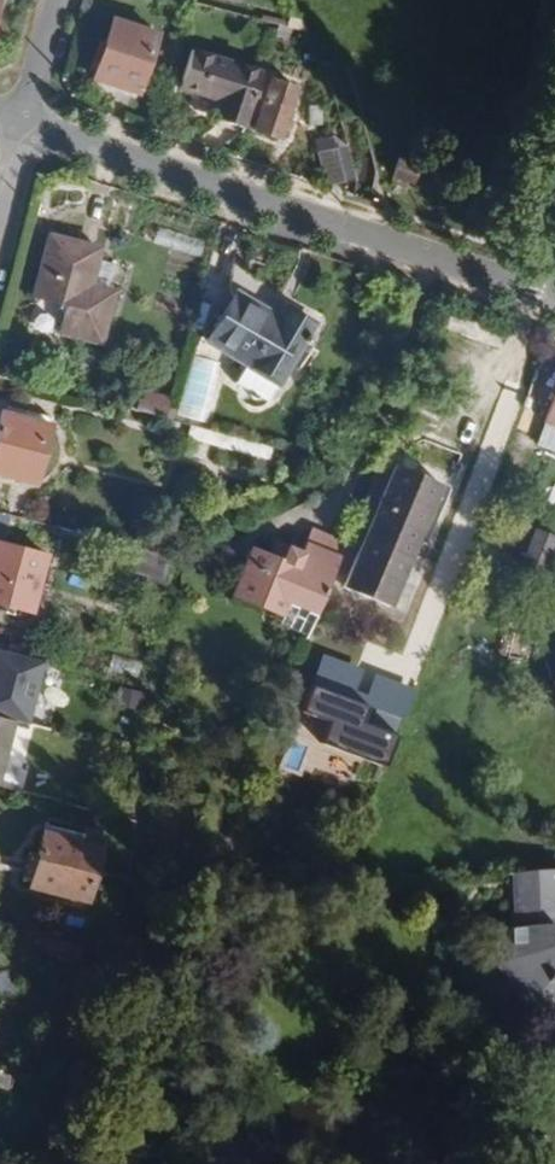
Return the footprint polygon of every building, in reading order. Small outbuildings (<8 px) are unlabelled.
[(305,32),(299,18),(286,15),(283,26),(289,28),(305,32)] [(134,93),(153,34),(111,19),(104,41),(97,63),(92,78),(134,93)] [(286,40),(289,28),(283,26),(276,24),(272,35),(286,40)] [(97,63),(104,41),(96,39),(89,61),(97,63)] [(242,127),(259,71),(190,47),(180,78),(208,88),(205,97),(218,102),(214,117),(242,127)] [(276,139),(293,87),(280,82),(282,76),(262,69),(243,128),(276,139)] [(208,88),(180,78),(177,88),(205,97),(208,88)] [(348,180),(338,142),(320,145),(321,150),(314,151),(324,186),(348,180)] [(411,184),(417,166),(398,159),(389,186),(404,191),(407,184),(411,184)] [(97,342),(110,292),(87,285),(96,249),(47,233),(30,295),(66,305),(58,331),(97,342)] [(265,398),(311,322),(283,305),(275,318),(233,292),(204,340),(246,366),(237,381),(265,398)] [(133,407),(160,417),(167,398),(140,388),(133,407)] [(47,425),(0,413),(0,474),(32,483),(47,425)] [(386,604),(438,483),(393,464),(340,585),(386,604)] [(314,613),(344,543),(308,527),(298,551),(283,545),(276,559),(250,546),(229,592),(280,615),(287,600),(314,613)] [(554,541),(554,536),(532,527),(517,565),(541,574),(554,541)] [(43,554),(0,543),(0,604),(29,611),(43,554)] [(46,616),(61,559),(43,554),(29,611),(46,616)] [(304,635),(314,613),(287,600),(280,615),(277,623),(304,635)] [(531,663),(537,636),(487,625),(482,652),(531,663)] [(316,626),(300,658),(326,671),(342,639),(316,626)] [(36,660),(0,650),(0,713),(21,718),(36,660)] [(109,654),(106,670),(136,677),(140,661),(109,654)] [(367,706),(310,686),(301,711),(328,721),(321,742),(383,763),(394,732),(361,721),(367,706)] [(11,720),(0,717),(0,765),(11,720)] [(83,898),(96,848),(40,833),(27,883),(83,898)] [(549,947),(549,900),(554,900),(554,870),(516,871),(517,928),(502,928),(502,963),(530,1005),(554,1015),(554,957),(549,947)]
